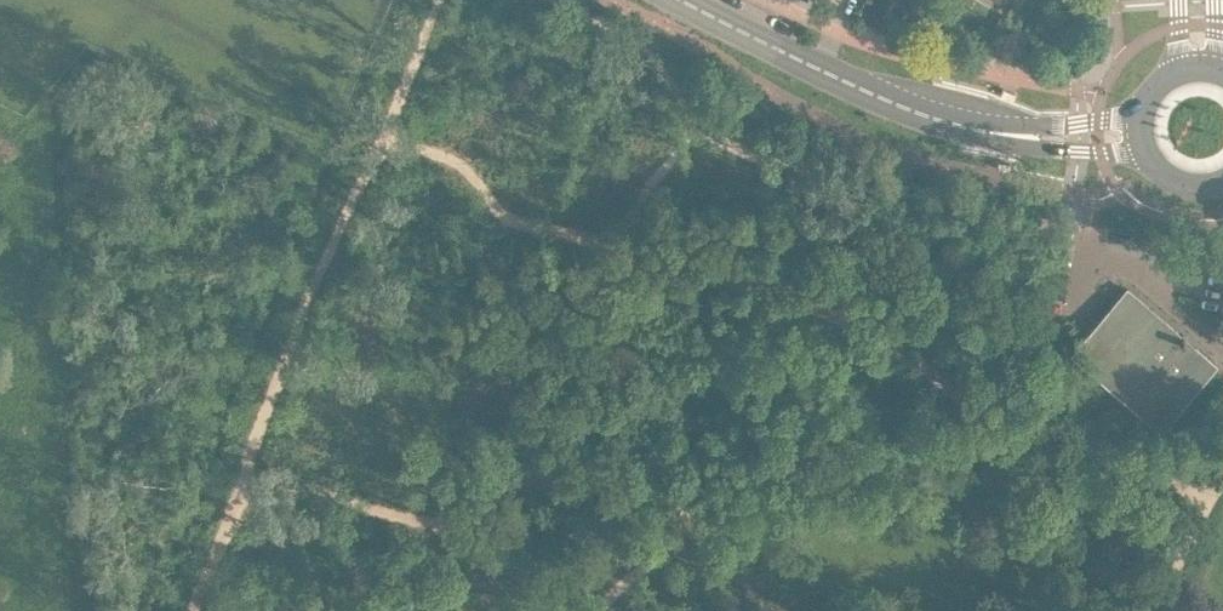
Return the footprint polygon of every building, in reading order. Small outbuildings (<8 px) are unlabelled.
[(1161,426),(1191,390),(1214,364),(1194,346),(1191,350),(1181,341),(1185,336),(1182,333),(1181,334),(1126,287),(1082,339),(1150,397),(1140,409),(1161,426)]
